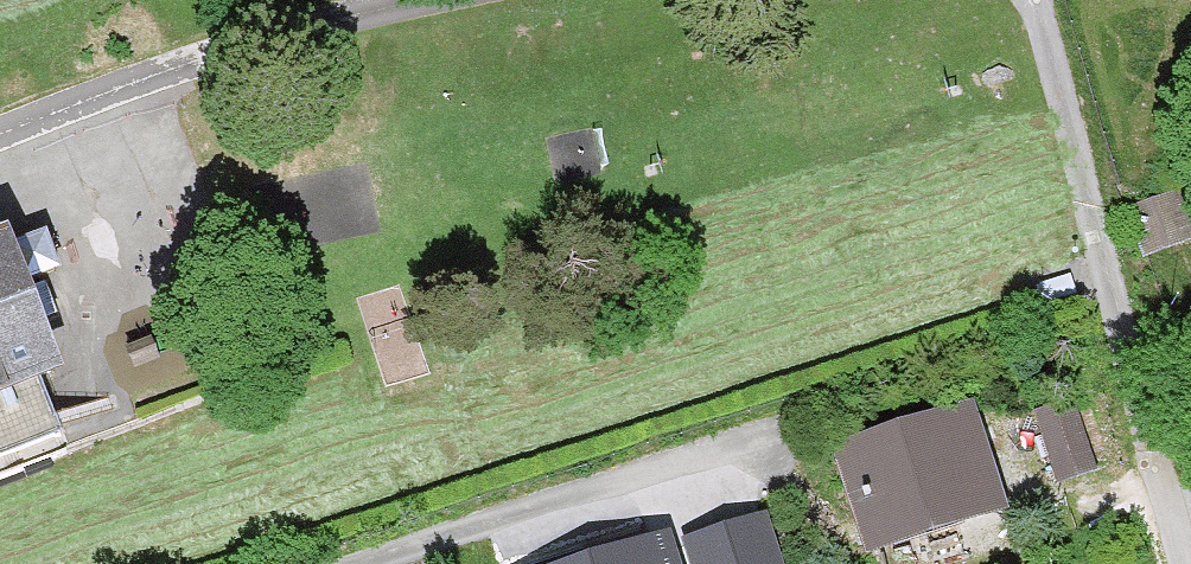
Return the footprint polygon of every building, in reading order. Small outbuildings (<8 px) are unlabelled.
[(1190,238),(1190,231),(1177,186),(1118,204),(1134,256),(1190,238)] [(54,435),(36,388),(60,379),(7,238),(0,241),(0,455),(54,435)] [(1071,282),(1035,293),(1043,316),(1078,305),(1071,282)] [(1031,415),(1053,481),(1092,468),(1070,402),(1031,415)] [(869,563),(876,563),(1013,524),(980,414),(838,456),(869,563)] [(772,503),(686,525),(696,563),(788,563),(772,503)] [(565,563),(683,563),(672,530),(565,563)]
